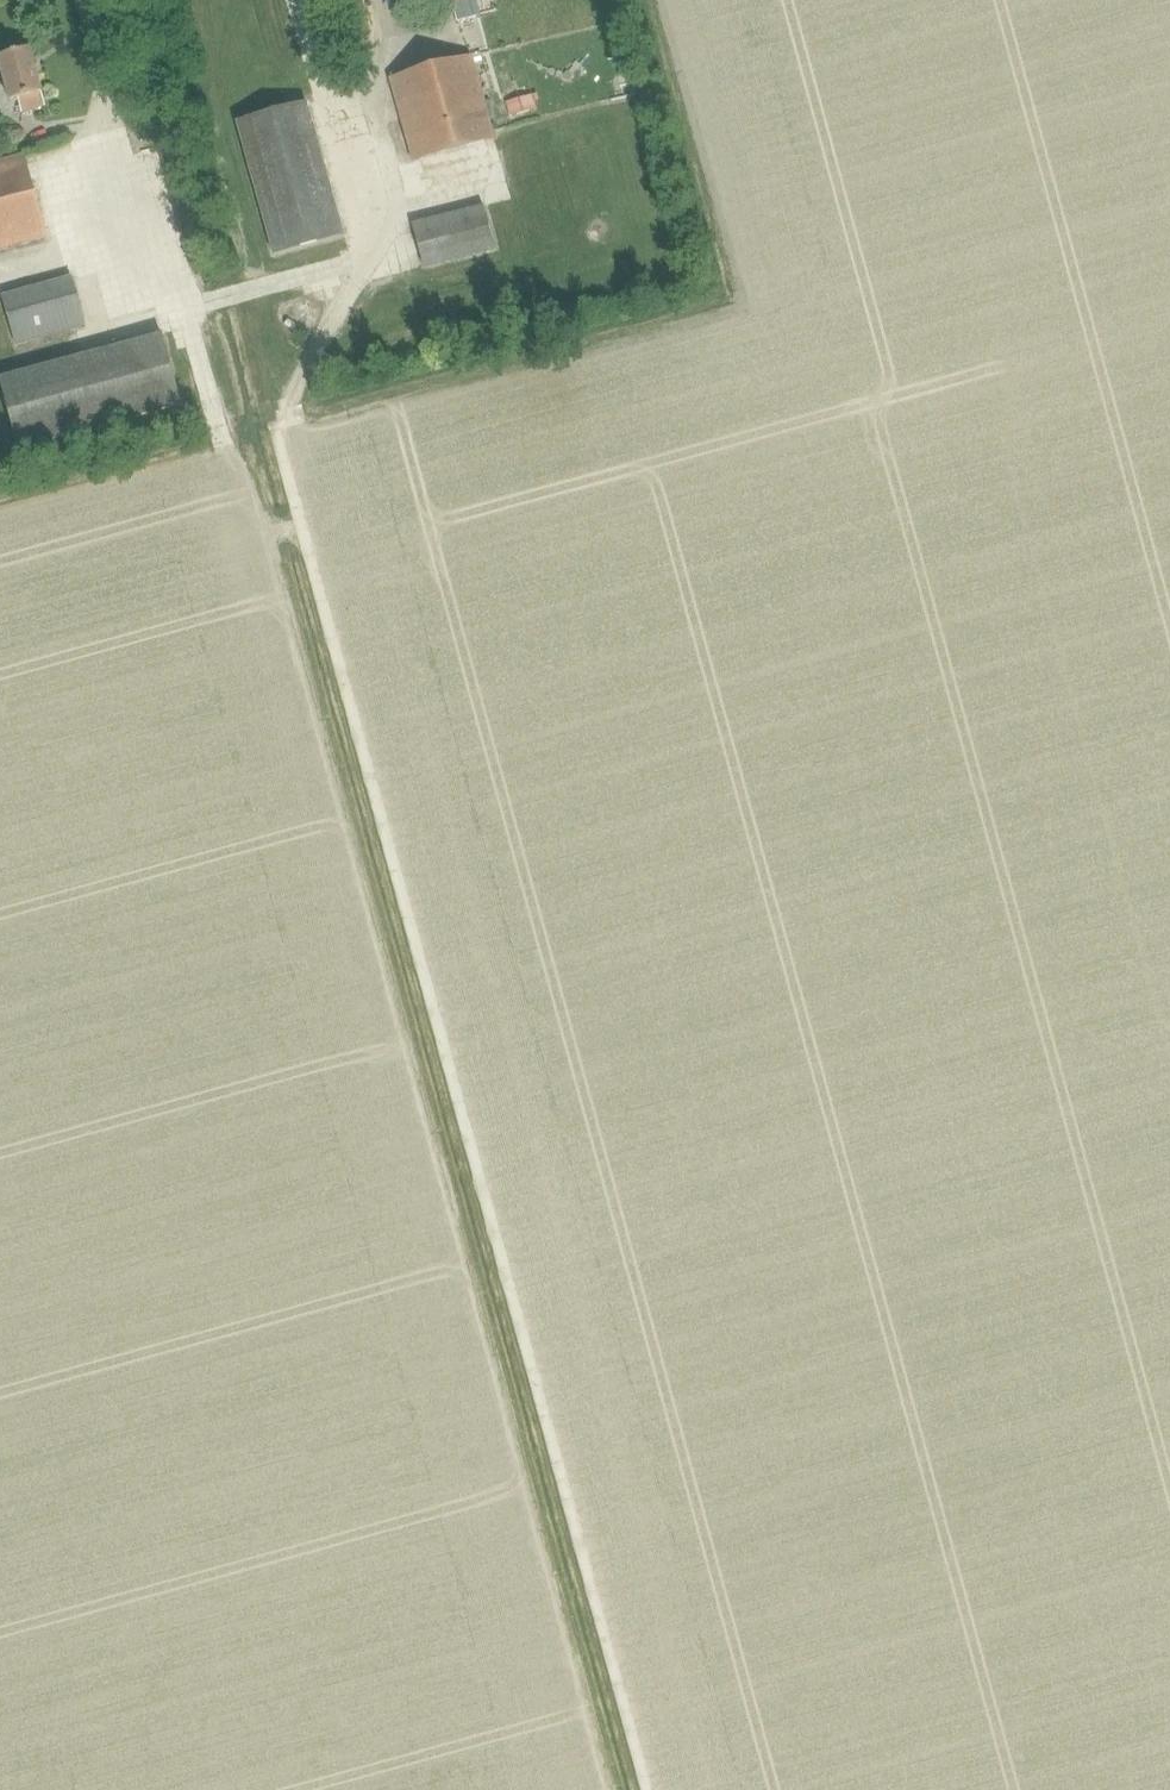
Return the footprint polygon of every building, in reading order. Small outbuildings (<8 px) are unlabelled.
[(29,49),(0,57),(0,67),(9,101),(17,99),(21,113),(44,107),(40,93),(41,93),(29,49)] [(412,161),(493,138),(470,57),(389,80),(412,161)] [(272,255),(343,235),(306,101),(235,121),(272,255)] [(0,162),(0,249),(44,237),(22,156),(0,162)] [(402,195),(419,195),(420,163),(403,163),(402,195)] [(423,267),(493,249),(482,207),(412,224),(423,267)] [(52,275),(55,289),(71,285),(68,271),(52,275)] [(0,305),(0,306),(9,341),(83,322),(73,286),(0,305)] [(0,377),(0,391),(16,449),(179,405),(160,334),(0,377)]
